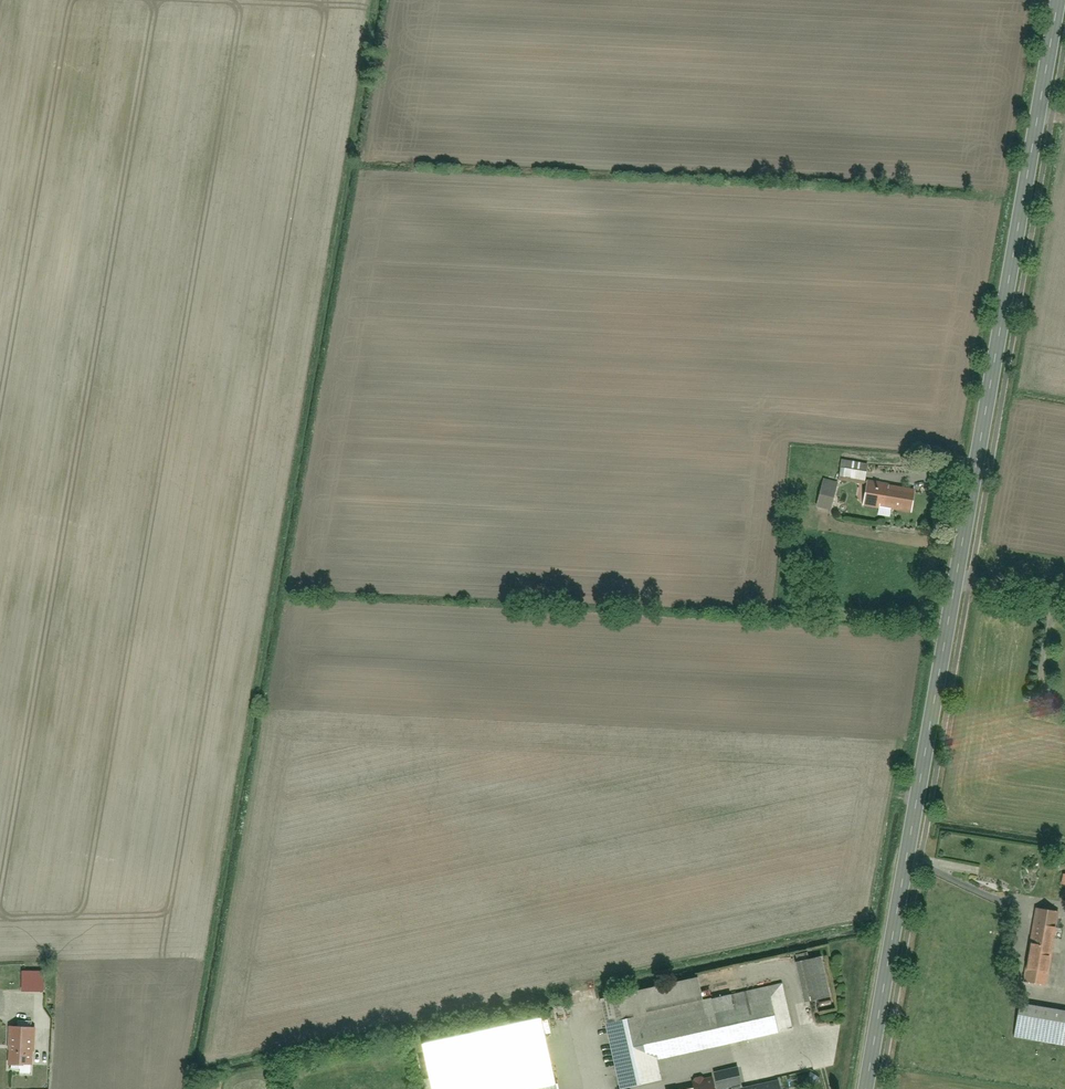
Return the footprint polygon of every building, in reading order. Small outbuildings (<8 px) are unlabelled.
[(845,460),(841,480),(866,484),(870,464),(845,460)] [(822,480),(817,506),(833,509),(838,483),(822,480)] [(869,483),(865,506),(917,515),(921,491),(869,483)] [(1036,910),(1023,982),(1049,986),(1062,915),(1036,910)] [(799,966),(809,1005),(834,999),(825,960),(799,966)] [(663,1062),(793,1030),(782,983),(707,1002),(701,978),(602,1002),(624,1088),(630,1088),(668,1080),(663,1062)] [(1017,1039),(1064,1047),(1064,1011),(1023,1004),(1017,1039)] [(555,1084),(541,1019),(423,1043),(433,1088),(531,1088),(555,1084)] [(9,1027),(8,1065),(34,1066),(36,1028),(9,1027)] [(739,1067),(710,1073),(711,1076),(692,1080),(694,1087),(684,1088),(744,1088),(739,1067)]
